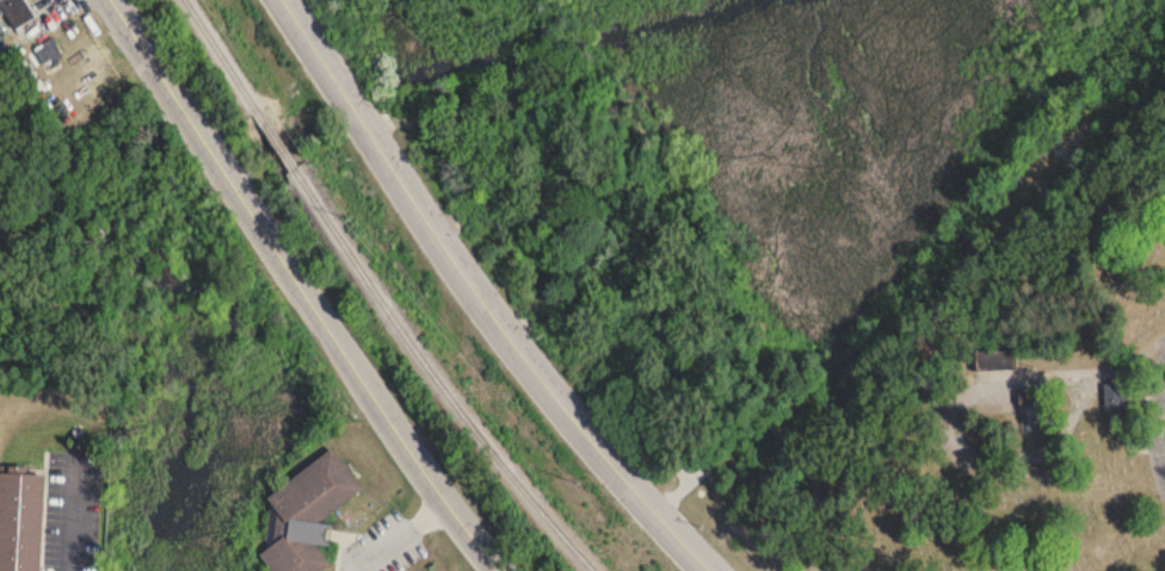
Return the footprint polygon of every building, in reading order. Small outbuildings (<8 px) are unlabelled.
[(15,31),(36,19),(25,0),(0,0),(0,5),(15,31)] [(58,56),(49,41),(35,50),(44,65),(58,56)] [(973,350),(974,371),(1013,370),(1013,349),(973,350)] [(1104,384),(1104,420),(1126,420),(1126,384),(1104,384)] [(1017,393),(1019,436),(1037,435),(1035,392),(1017,393)] [(271,570),(325,570),(331,567),(318,549),(337,536),(325,519),(362,493),(333,451),(259,502),(283,537),(259,554),(271,570)] [(47,474),(42,570),(0,570),(0,470),(8,470),(8,463),(27,464),(29,471),(47,474)]
